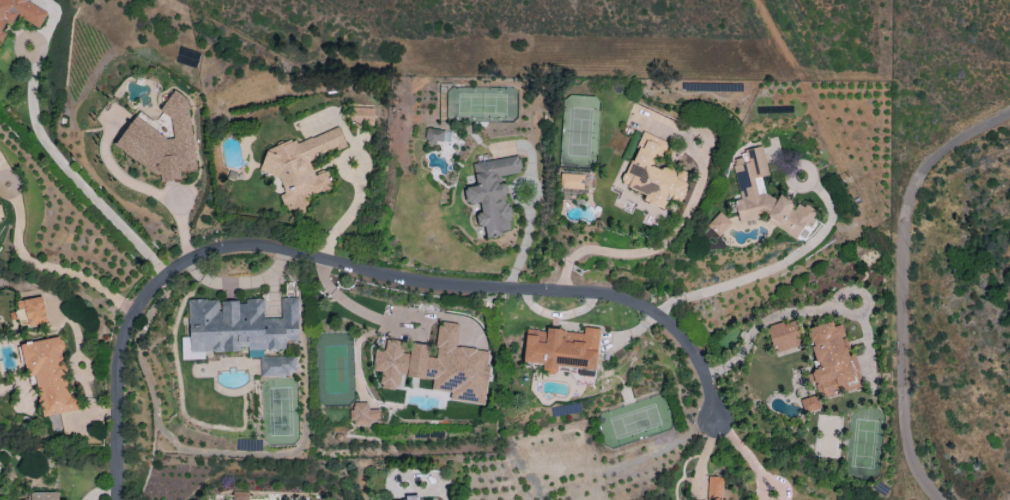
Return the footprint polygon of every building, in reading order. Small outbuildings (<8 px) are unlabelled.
[(47,12),(26,1),(27,0),(0,0),(0,43),(6,33),(1,31),(6,22),(11,24),(16,15),(39,27),(47,12)] [(189,100),(173,90),(160,110),(171,117),(173,138),(168,138),(134,116),(114,146),(152,171),(159,170),(160,182),(180,180),(180,172),(195,170),(189,100)] [(443,129),(426,128),(425,142),(443,143),(443,129)] [(345,147),(340,129),(295,141),(294,141),(266,149),(259,171),(280,177),(284,194),(280,195),(282,204),(290,203),(292,212),(297,213),(303,211),(309,195),(332,188),(327,171),(313,175),(308,157),(336,150),(335,150),(345,147)] [(622,184),(645,193),(642,201),(662,209),(667,195),(681,200),(687,183),(672,177),(674,171),(662,166),(661,169),(650,165),(654,155),(661,158),(667,141),(642,132),(622,184)] [(794,239),(815,211),(807,205),(792,208),(791,202),(779,194),(775,200),(763,191),(761,176),(767,175),(763,146),(745,149),(738,158),(733,159),(739,199),(734,200),(738,221),(767,216),(774,221),(775,224),(794,239)] [(472,163),(476,186),(463,188),(466,204),(479,202),(481,213),(475,214),(477,226),(483,225),(486,238),(502,235),(501,231),(512,229),(504,183),(498,184),(496,176),(521,171),(518,155),(472,163)] [(560,188),(583,188),(584,174),(560,173),(560,188)] [(706,224),(718,236),(731,224),(720,212),(706,224)] [(15,301),(20,325),(27,324),(27,326),(47,322),(41,296),(15,301)] [(188,299),(188,337),(181,337),(181,359),(199,356),(199,350),(205,352),(239,351),(240,346),(241,346),(250,349),(263,349),(266,350),(285,350),(285,340),(298,340),(297,298),(280,298),(281,318),(264,318),(263,298),(247,299),(245,304),(235,301),(221,301),(217,302),(208,298),(188,299)] [(767,326),(773,352),(800,346),(794,319),(767,326)] [(489,350),(455,347),(458,323),(438,321),(435,358),(426,357),(427,344),(410,343),(409,354),(400,353),(402,340),(386,339),(385,352),(374,351),(372,369),(381,370),(380,388),(396,390),(398,372),(406,373),(406,377),(432,379),(431,389),(450,391),(449,400),(484,404),(489,350)] [(861,387),(853,354),(849,355),(845,338),(844,338),(841,324),(833,326),(832,322),(807,327),(817,370),(806,372),(808,383),(818,381),(821,396),(861,387)] [(593,377),(599,328),(584,327),(583,332),(546,328),(545,331),(535,330),(534,336),(525,334),(522,361),(544,364),(543,373),(556,374),(557,365),(578,368),(577,375),(593,377)] [(41,416),(76,411),(74,395),(69,395),(59,337),(20,343),(26,377),(34,375),(41,416)] [(295,375),(295,356),(260,357),(260,376),(295,375)] [(800,399),(804,413),(821,408),(817,394),(800,399)] [(367,402),(351,403),(352,426),(370,425),(370,419),(379,419),(378,409),(367,409),(367,402)] [(721,475),(705,478),(710,499),(726,499),(721,475)] [(248,492),(232,491),(232,499),(248,499),(248,492)] [(58,492),(30,492),(30,499),(58,499),(58,492)]
